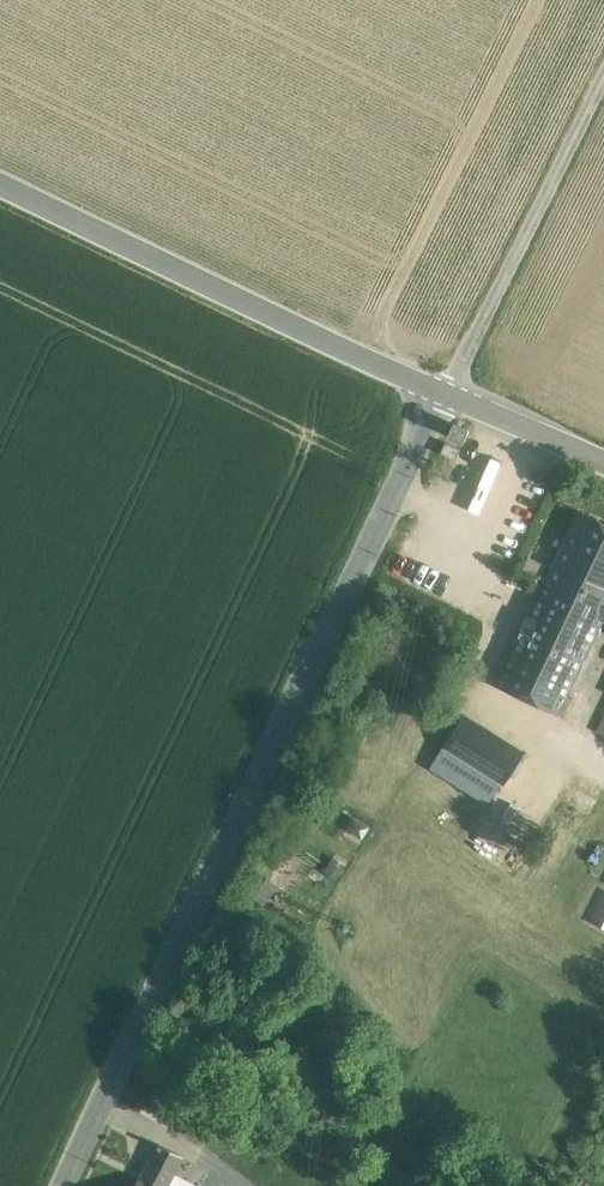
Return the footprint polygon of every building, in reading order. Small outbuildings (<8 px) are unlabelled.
[(460,424),(455,422),(452,429),(449,436),(455,439),(463,442),(469,428),(462,425),(460,424)] [(485,483),(502,451),(491,446),(475,478),(485,483)] [(497,685),(559,714),(603,620),(603,617),(603,523),(579,511),(497,685)] [(523,753),(464,715),(443,748),(502,785),(523,753)] [(271,868),(254,895),(264,901),(281,875),(271,868)] [(135,1185),(171,1185),(168,1184),(184,1157),(160,1143),(135,1185)]
